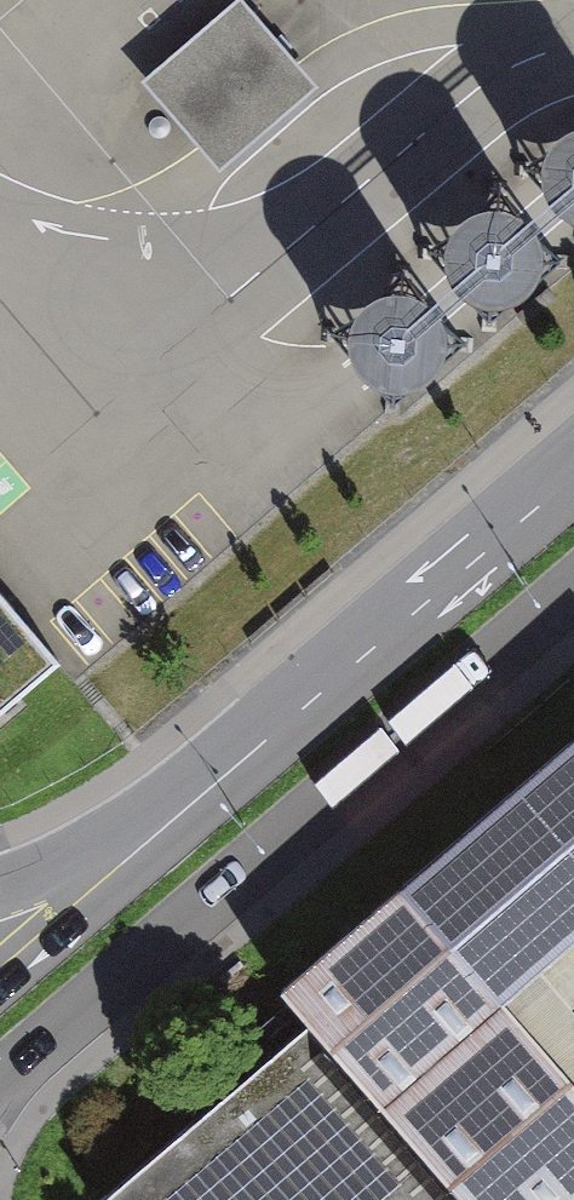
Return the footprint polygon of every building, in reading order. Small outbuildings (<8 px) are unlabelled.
[(140,75),(219,170),(320,87),(248,0),(232,0),(140,75)] [(573,122),(560,130),(549,142),(542,157),(541,173),(545,190),(555,204),(568,214),(573,216),(573,122)] [(504,299),(520,293),(533,282),(542,268),(545,251),(543,234),(535,219),(523,207),(508,200),(492,199),(476,202),(462,210),(451,222),(444,237),(443,254),(447,270),(457,284),(470,294),(487,300),(504,299)] [(408,387),(424,381),(437,370),(446,356),(449,339),(447,322),(439,307),(427,295),(412,288),(396,286),(380,290),(366,298),(355,310),(348,325),(347,341),(351,358),(361,372),(374,382),(391,388),(408,387)] [(0,597),(0,715),(59,665),(0,597)] [(131,1192),(137,1199),(573,1199),(573,787),(345,986),(369,1013),(131,1192)]
